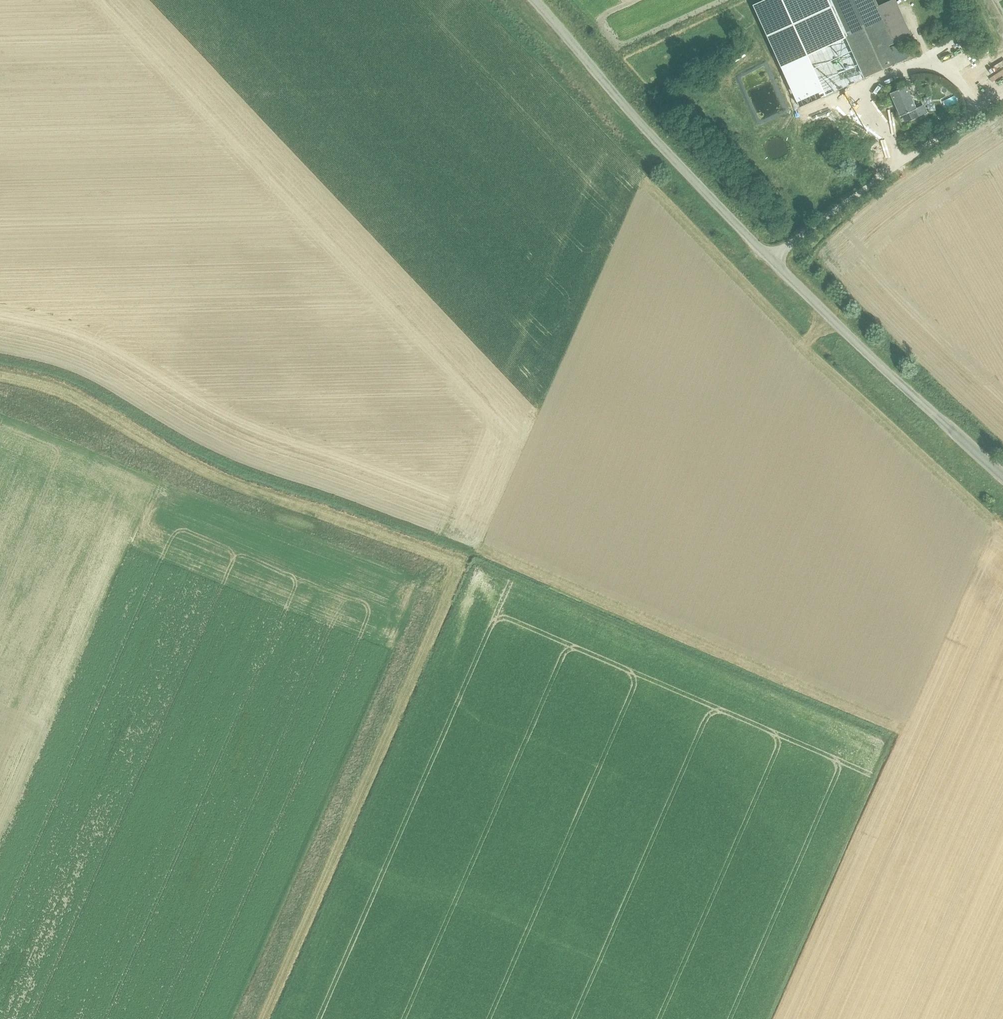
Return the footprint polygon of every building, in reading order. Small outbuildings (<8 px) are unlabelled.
[(754,6),(759,16),(763,25),(767,34),(776,54),(828,30),(815,0),(768,0),(754,6)] [(828,30),(776,54),(781,67),(846,38),(845,35),(839,23),(830,0),(815,0),(828,30)] [(895,0),(892,0),(876,7),(876,6),(874,0),(830,0),(839,23),(845,35),(846,38),(864,76),(895,62),(888,45),(892,43),(911,35),(895,0)] [(846,39),(811,54),(811,55),(811,56),(827,92),(862,77),(846,39)] [(907,58),(900,43),(891,48),(898,63),(907,58)] [(903,114),(906,121),(925,112),(922,105),(916,107),(906,86),(890,93),(900,115),(903,114)] [(955,95),(943,102),(947,108),(959,101),(955,95)]
